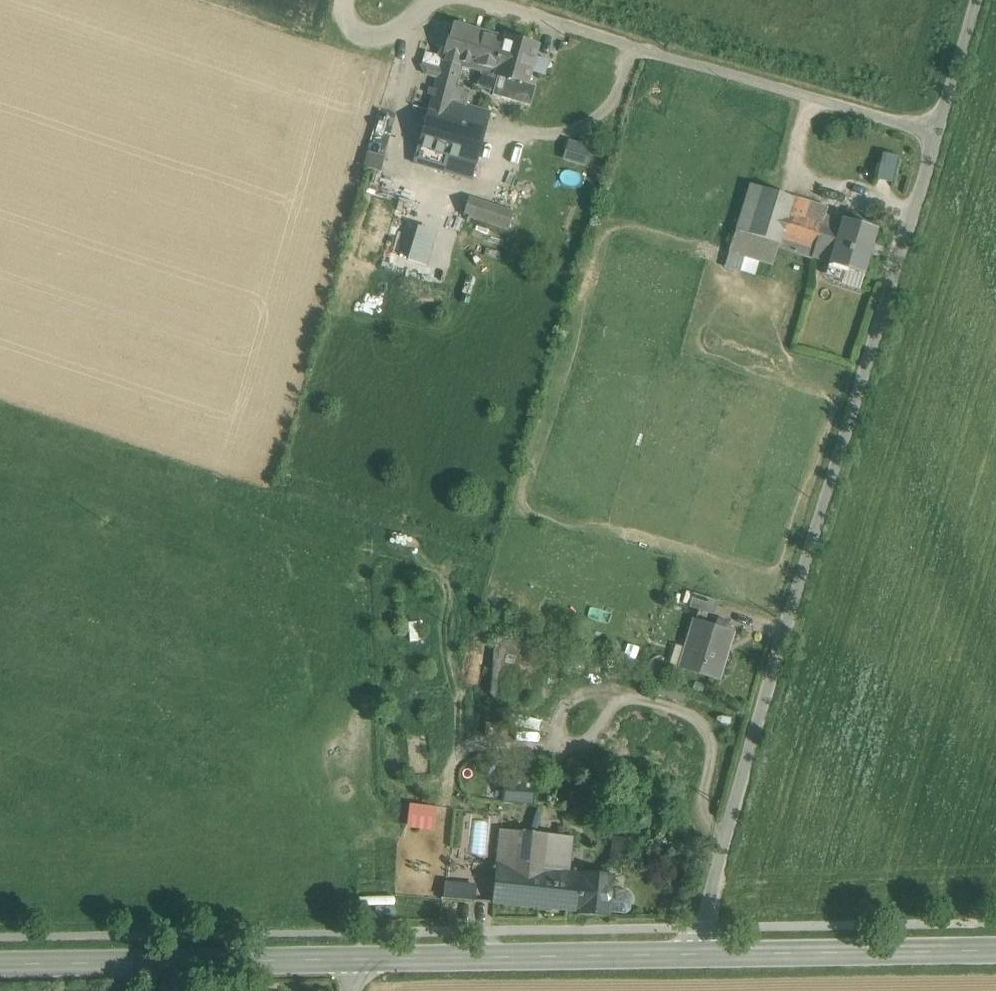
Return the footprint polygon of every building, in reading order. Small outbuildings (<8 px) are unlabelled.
[(443,61),(462,66),(486,73),(495,75),(505,38),(453,23),(443,61)] [(539,44),(506,35),(505,38),(495,75),(528,84),(539,44)] [(462,66),(443,61),(429,111),(486,127),(491,112),(465,105),(453,101),(456,88),(462,66)] [(495,75),(486,73),(483,84),(491,87),(495,75)] [(469,91),(456,88),(453,101),(465,105),(469,91)] [(486,127),(429,111),(418,148),(462,160),(476,164),(486,127)] [(566,141),(563,161),(586,164),(589,144),(566,141)] [(462,160),(418,148),(414,163),(457,175),(462,160)] [(892,182),(899,155),(883,151),(876,178),(892,182)] [(476,164),(462,160),(457,175),(472,179),(476,164)] [(793,198),(751,184),(736,230),(779,244),(780,244),(788,216),(794,198),(793,198)] [(828,207),(794,197),(793,198),(794,198),(788,216),(822,226),(825,217),(828,207)] [(500,208),(469,198),(464,216),(495,226),(500,208)] [(822,226),(788,216),(780,244),(779,244),(779,246),(829,262),(836,242),(819,237),(822,226)] [(842,222),(825,217),(822,226),(819,237),(836,242),(842,222)] [(878,229),(843,218),(836,242),(829,262),(829,264),(864,274),(878,229)] [(779,244),(736,230),(734,239),(776,252),(779,246),(779,244)] [(718,601),(694,593),(689,607),(714,614),(718,601)] [(732,632),(696,620),(681,668),(717,679),(732,632)] [(542,643),(512,640),(509,636),(499,635),(494,640),(489,693),(494,698),(503,699),(507,696),(536,699),(538,683),(540,683),(543,659),(541,658),(542,643)] [(537,770),(506,767),(503,801),(534,804),(537,770)] [(409,802),(407,827),(434,830),(437,805),(409,802)] [(511,829),(531,829),(531,819),(511,819),(511,829)] [(528,907),(537,833),(500,829),(492,903),(528,907)] [(537,833),(528,907),(566,911),(570,873),(573,836),(537,833)] [(630,838),(613,836),(610,865),(626,867),(630,838)] [(614,875),(583,872),(583,874),(570,873),(566,911),(579,912),(579,914),(609,917),(610,912),(626,913),(630,910),(632,896),(628,891),(612,890),(614,875)] [(475,899),(475,882),(443,882),(443,898),(475,899)]
